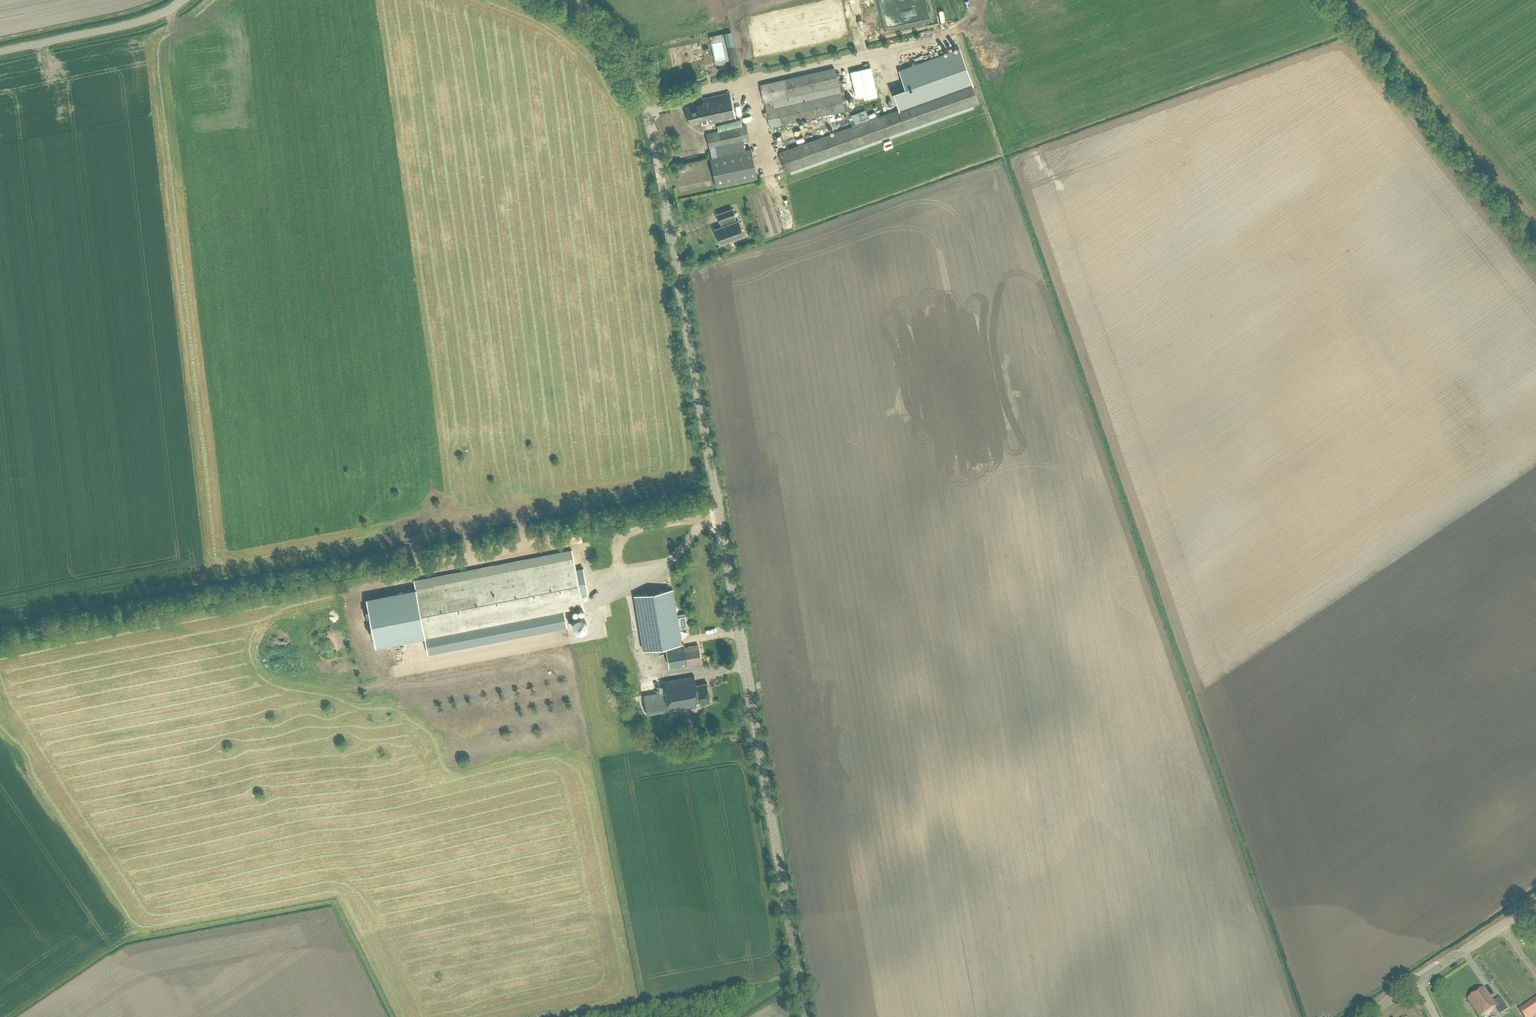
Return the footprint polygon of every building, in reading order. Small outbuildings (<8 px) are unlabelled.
[(738,64),(731,31),(724,33),(731,65),(738,64)] [(911,103),(970,82),(958,48),(899,69),(911,103)] [(773,104),(771,97),(838,82),(834,64),(759,81),(769,125),(844,108),(839,89),(773,104)] [(850,71),(851,72),(856,97),(864,95),(864,99),(877,96),(871,66),(850,71)] [(839,69),(835,70),(844,108),(853,124),(855,123),(851,115),(848,110),(839,69)] [(786,172),(979,102),(971,82),(970,82),(947,91),(925,98),(912,103),(855,123),(853,124),(778,151),(786,172)] [(700,122),(723,117),(735,114),(729,89),(702,96),(703,100),(685,105),(689,122),(700,120),(700,122)] [(742,124),(741,119),(716,125),(718,130),(740,125),(742,124)] [(796,129),(798,138),(814,133),(811,124),(796,129)] [(718,130),(712,131),(716,146),(743,140),(740,125),(718,130)] [(716,187),(757,179),(751,148),(710,156),(716,187)] [(713,149),(705,150),(706,157),(715,155),(713,149)] [(770,176),(768,168),(758,172),(760,179),(770,176)] [(714,228),(720,244),(744,235),(738,219),(736,220),(735,216),(736,216),(733,207),(716,213),(719,222),(720,221),(722,225),(714,228)] [(415,579),(416,588),(426,637),(564,610),(583,607),(581,595),(588,594),(583,567),(576,569),(572,549),(415,579)] [(426,637),(416,588),(367,597),(377,647),(426,637)] [(644,650),(683,643),(673,588),(634,594),(644,650)] [(429,653),(567,627),(564,610),(426,637),(429,653)] [(576,633),(579,624),(571,622),(568,631),(576,633)] [(669,666),(701,661),(698,644),(667,649),(669,666)] [(637,669),(637,678),(645,678),(645,669),(637,669)] [(698,684),(696,675),(664,680),(666,689),(643,693),(647,714),(670,710),(706,704),(706,701),(711,700),(708,682),(698,684)] [(1483,992),(1468,1003),(1478,1016),(1485,1016),(1496,1009),(1501,1016),(1508,1011),(1499,1000),(1493,1004),(1483,992)] [(1529,1016),(1535,1016),(1535,1001),(1524,1008),(1529,1016)]
